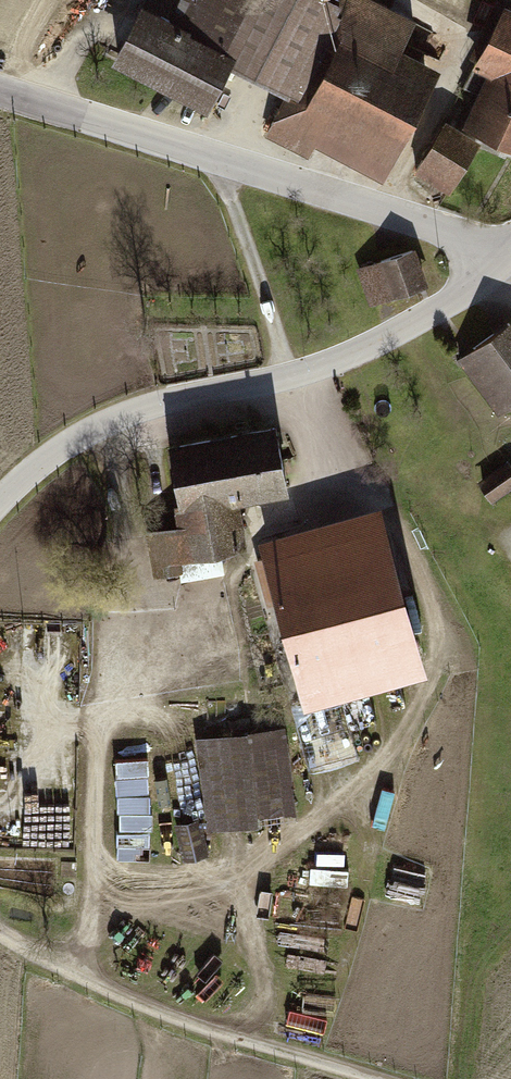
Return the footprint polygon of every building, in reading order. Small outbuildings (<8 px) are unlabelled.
[(355,0),(142,0),(112,60),(213,111),(235,68),(282,91),(259,136),(310,161),(318,145),(387,180),(442,70),(405,51),(415,30),(355,0)] [(480,60),(497,68),(473,117),(510,136),(510,0),(480,60)] [(486,136),(450,117),(420,172),(457,191),(486,136)] [(411,248),(359,265),(372,304),(424,287),(411,248)] [(461,357),(501,413),(510,406),(510,322),(461,357)] [(189,520),(151,525),(156,559),(256,544),(248,495),(293,488),(282,422),(176,439),(189,520)] [(510,484),(510,455),(482,478),(496,496),(510,484)] [(390,502),(269,534),(312,696),(433,664),(390,502)] [(297,718),(311,761),(357,747),(347,717),(340,719),(336,706),(297,718)] [(294,726),(201,736),(210,830),(303,821),(294,726)] [(151,768),(117,769),(121,856),(155,855),(151,768)] [(399,859),(389,889),(421,899),(430,870),(399,859)]
